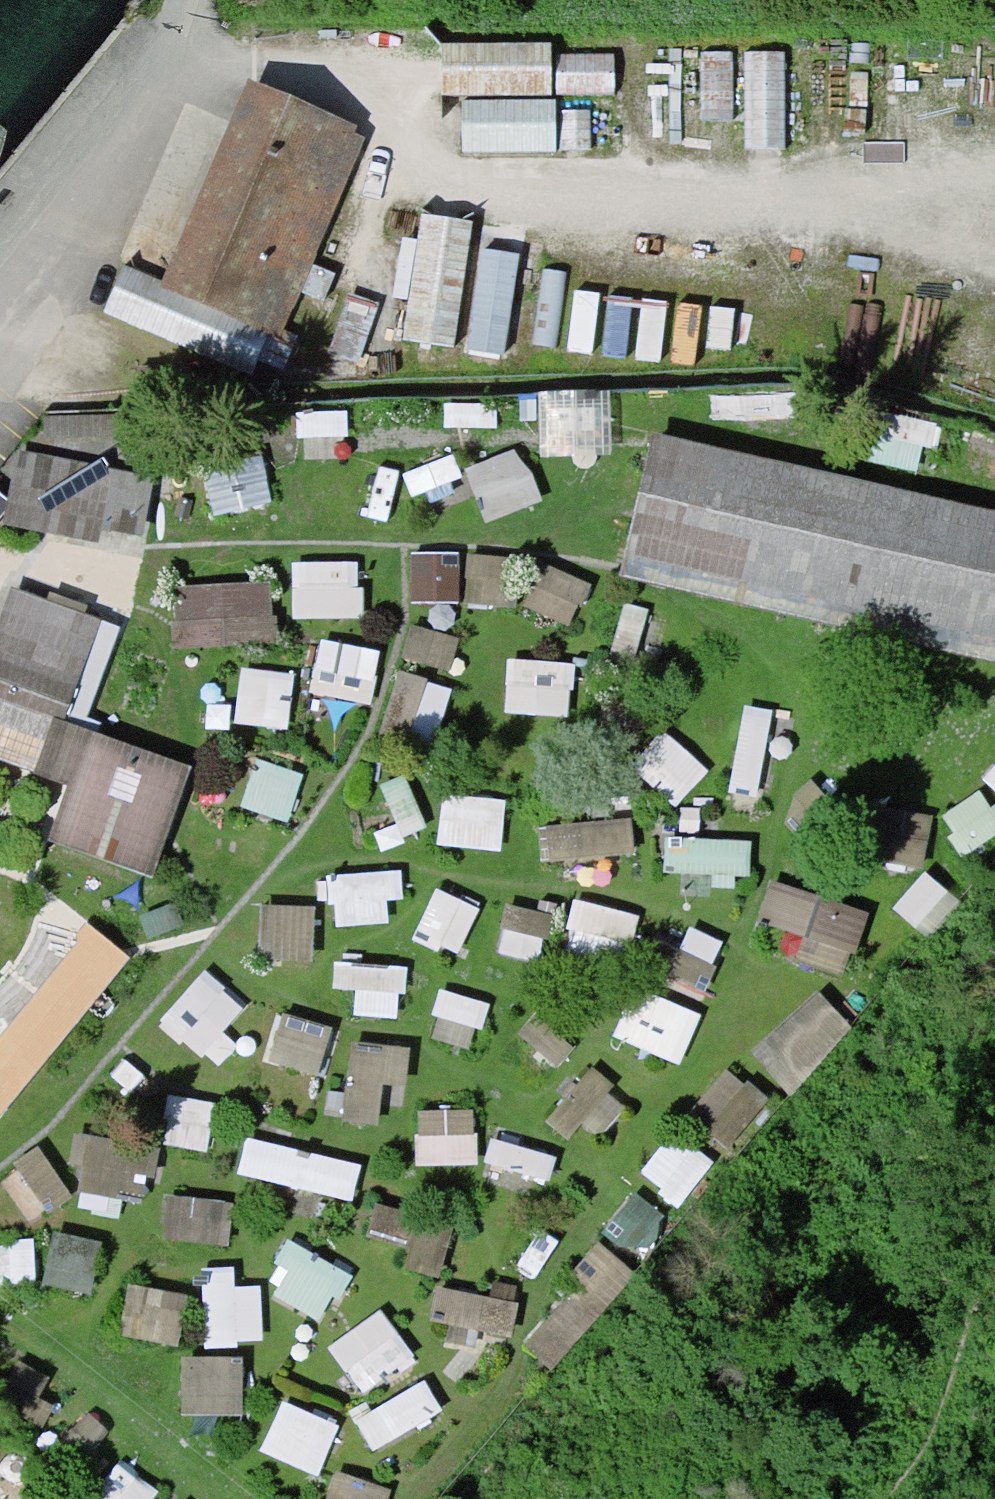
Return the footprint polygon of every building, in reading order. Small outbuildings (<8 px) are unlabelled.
[(441,44),(442,96),(551,95),(551,44),(441,44)] [(702,120),(734,120),(733,53),(701,53),(702,120)] [(786,149),(785,53),(744,53),(744,149),(786,149)] [(556,95),(613,95),(613,54),(556,54),(556,95)] [(175,281),(282,327),(361,143),(253,97),(175,281)] [(556,152),(555,100),(462,101),(463,153),(556,152)] [(590,101),(558,101),(558,140),(590,139),(590,101)] [(405,342),(457,348),(472,222),(420,216),(405,342)] [(518,255),(482,250),(471,350),(506,354),(518,255)] [(282,327),(175,281),(173,286),(124,265),(104,312),(250,375),(258,358),(281,368),(295,336),(281,330),(282,327)] [(567,272),(543,269),(533,344),(557,348),(567,272)] [(555,385),(557,434),(619,431),(617,383),(555,385)] [(493,511),(550,497),(536,440),(479,455),(493,511)] [(654,442),(629,549),(994,633),(994,519),(654,442)] [(216,451),(221,502),(278,496),(273,446),(216,451)] [(143,481),(24,458),(14,507),(63,516),(61,527),(80,531),(82,520),(133,531),(143,481)] [(421,590),(468,592),(470,543),(423,541),(421,590)] [(301,606),(369,607),(369,551),(302,550),(301,606)] [(267,584),(177,588),(178,618),(268,614),(267,584)] [(74,779),(54,834),(149,869),(182,774),(55,728),(94,620),(16,592),(0,635),(0,752),(74,779)] [(413,647),(459,659),(467,627),(421,615),(413,647)] [(327,629),(319,685),(381,694),(389,638),(327,629)] [(581,705),(583,652),(517,649),(514,702),(581,705)] [(300,719),(303,662),(251,659),(247,715),(300,719)] [(443,731),(461,678),(411,660),(392,713),(443,731)] [(768,783),(779,700),(754,698),(744,780),(768,783)] [(253,799),(301,811),(313,763),(265,751),(253,799)] [(663,761),(661,784),(718,789),(720,766),(663,761)] [(951,809),(979,844),(994,831),(994,793),(986,781),(951,809)] [(451,790),(448,835),(511,838),(514,794),(451,790)] [(637,805),(549,818),(554,854),(642,841),(637,805)] [(677,829),(676,860),(760,863),(761,832),(677,829)] [(404,861),(341,866),(345,917),(409,911),(404,861)] [(943,927),(967,885),(929,864),(905,906),(943,927)] [(808,947),(847,965),(873,907),(786,868),(768,909),(815,930),(808,947)] [(443,882),(429,929),(471,941),(484,894),(443,882)] [(577,934),(639,939),(642,899),(580,894),(577,934)] [(272,895),(272,950),(325,951),(326,896),(272,895)] [(0,1041),(0,1101),(117,959),(87,935),(0,1041)] [(353,1004),(412,1006),(414,955),(355,953),(353,1004)] [(219,1049),(263,1001),(216,959),(173,1008),(219,1049)] [(626,1030),(693,1051),(709,1001),(642,979),(626,1030)] [(826,985),(780,1035),(815,1066),(861,1016),(826,985)] [(292,1002),(278,1048),(331,1065),(346,1019),(292,1002)] [(388,1115),(390,1092),(415,1094),(418,1035),(361,1032),(357,1113),(388,1115)] [(594,1057),(560,1113),(585,1128),(619,1072),(594,1057)] [(740,1060),(699,1101),(734,1137),(776,1096),(740,1060)] [(485,1155),(486,1100),(429,1099),(427,1154),(485,1155)] [(90,1124),(83,1181),(158,1189),(165,1132),(90,1124)] [(257,1125),(247,1162),(362,1192),(372,1155),(257,1125)] [(691,1192),(718,1156),(679,1126),(652,1162),(691,1192)] [(505,1130),(495,1170),(554,1185),(565,1145),(505,1130)] [(50,1193),(73,1176),(46,1140),(23,1157),(50,1193)] [(174,1229),(235,1233),(237,1189),(176,1185),(174,1229)] [(57,1277),(106,1279),(108,1227),(59,1225),(57,1277)] [(301,1229),(275,1282),(333,1310),(359,1257),(301,1229)] [(215,1335),(270,1333),(268,1264),(213,1266),(215,1335)] [(519,1328),(528,1297),(450,1272),(440,1304),(519,1328)] [(133,1325),(179,1330),(185,1282),(138,1277),(133,1325)] [(577,1282),(539,1339),(565,1357),(604,1300),(577,1282)] [(339,1335),(373,1385),(425,1349),(391,1299),(339,1335)] [(191,1348),(193,1405),(254,1403),(252,1346),(191,1348)] [(436,1370),(366,1407),(384,1440),(453,1403),(436,1370)] [(290,1391),(272,1442),(330,1462),(348,1411),(290,1391)] [(12,1450),(0,1441),(0,1465),(12,1450)] [(101,1491),(112,1498),(154,1498),(169,1479),(131,1451),(101,1491)] [(337,1498),(392,1498),(399,1478),(349,1462),(337,1498)]
